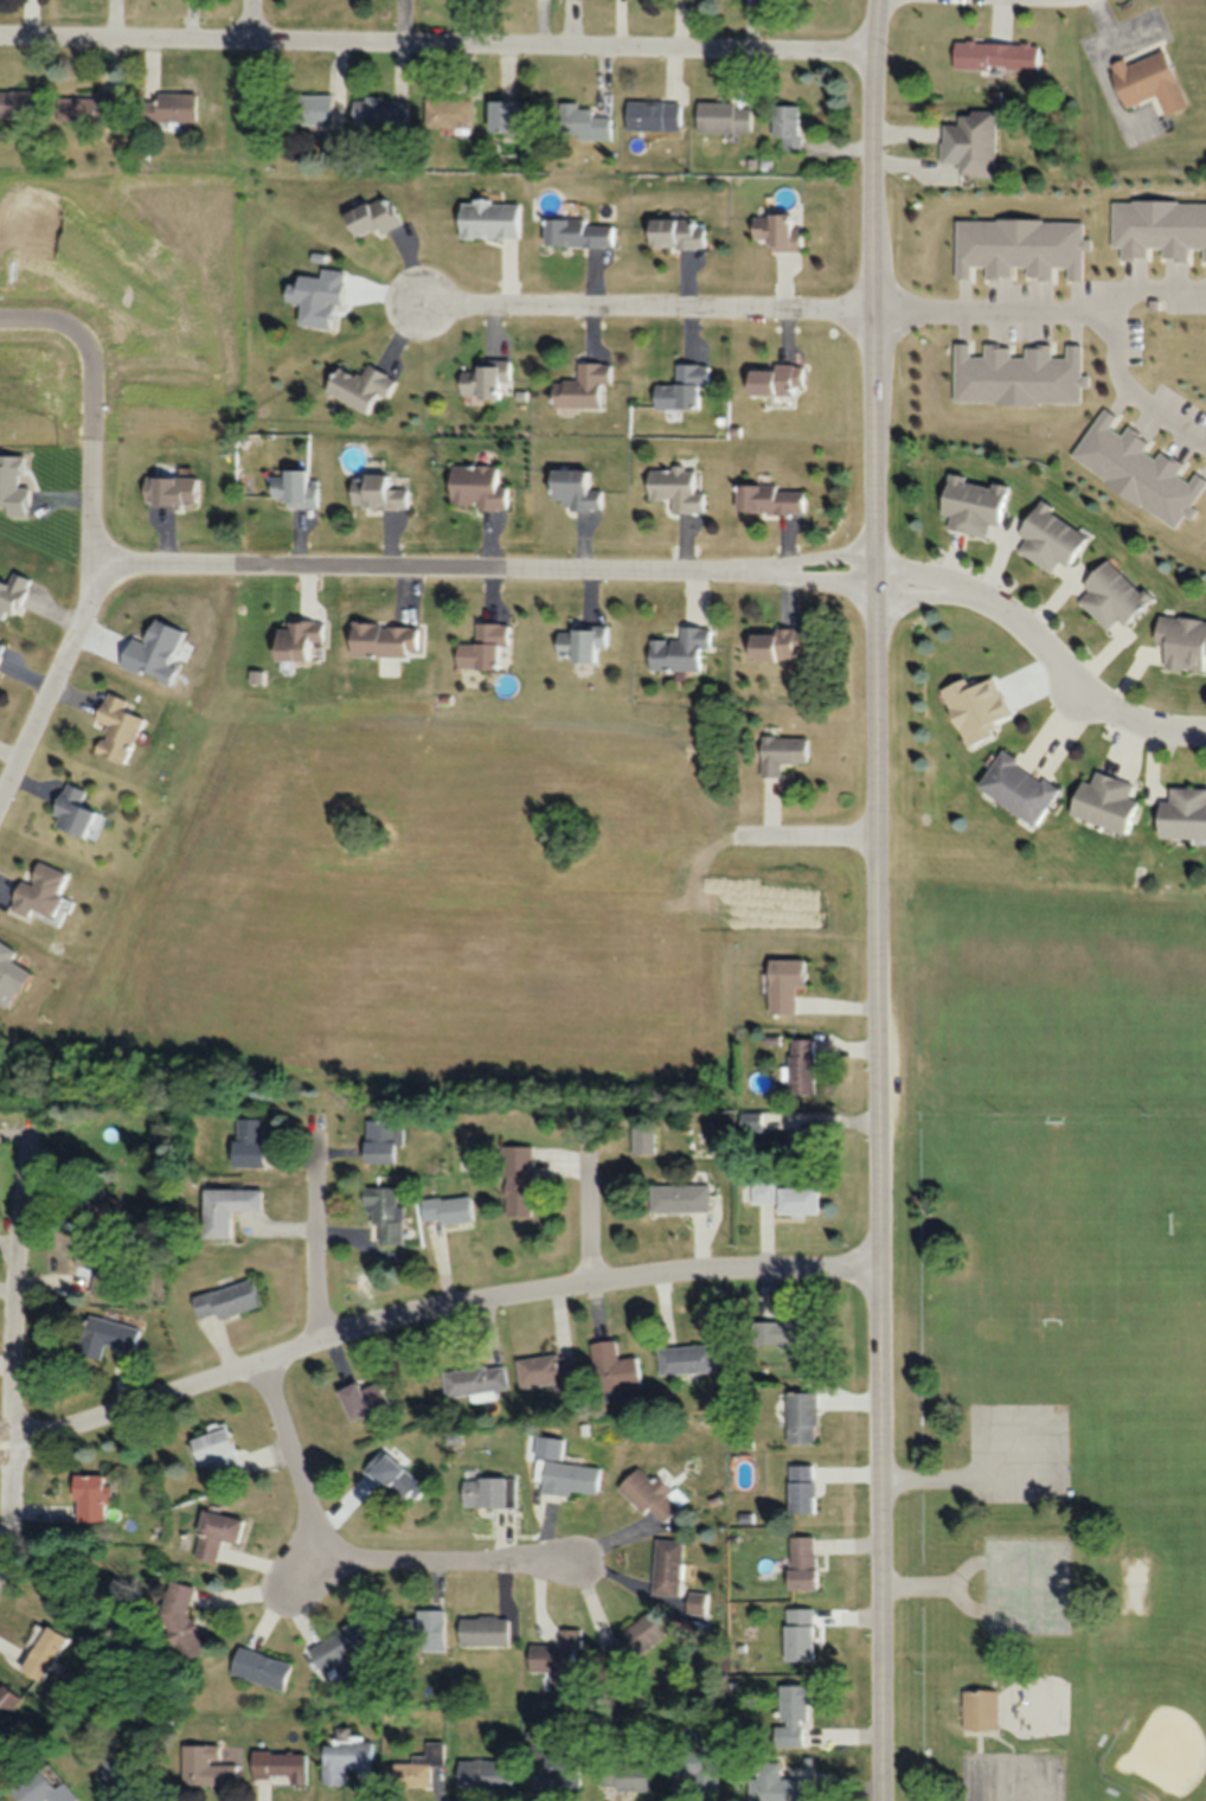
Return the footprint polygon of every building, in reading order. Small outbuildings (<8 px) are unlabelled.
[(1039,43),(952,40),(951,67),(1038,70),(1039,43)] [(1126,64),(1124,59),(1107,65),(1123,108),(1155,95),(1163,115),(1185,107),(1164,50),(1126,64)] [(30,118),(30,89),(0,89),(0,118),(30,118)] [(57,122),(119,122),(119,93),(57,93),(57,122)] [(293,124),(334,124),(334,94),(293,94),(293,124)] [(194,122),(194,95),(138,95),(138,122),(194,122)] [(408,98),(353,98),(353,125),(408,125),(408,98)] [(423,128),(473,128),(473,98),(423,98),(423,128)] [(538,133),(538,101),(487,101),(487,133),(538,133)] [(680,101),(625,101),(625,130),(680,130),(680,101)] [(697,101),(697,132),(734,132),(734,101),(697,101)] [(611,139),(612,115),(593,115),(593,105),(558,105),(558,138),(611,139)] [(800,105),(771,105),(771,137),(781,137),(781,150),(800,150),(800,105)] [(994,110),(957,110),(957,124),(941,124),(941,161),(955,161),(955,176),(994,176),(994,110)] [(379,233),(399,224),(385,193),(340,212),(351,238),(377,226),(379,233)] [(458,237),(519,237),(519,201),(457,201),(458,237)] [(797,213),(750,213),(750,238),(765,238),(765,250),(797,250),(797,213)] [(702,246),(702,217),(646,217),(646,246),(702,246)] [(544,220),(544,245),(613,246),(613,220),(544,220)] [(336,272),(304,272),(304,324),(324,324),(324,316),(336,316),(336,272)] [(459,369),(459,398),(503,398),(503,383),(510,383),(510,359),(472,358),(472,369),(459,369)] [(599,384),(610,384),(610,362),(576,362),(576,380),(550,380),(550,406),(599,406),(599,384)] [(697,386),(707,386),(707,363),(673,363),(673,384),(652,384),(652,408),(697,408),(697,386)] [(322,392),(366,414),(376,393),(386,397),(395,379),(365,365),(359,378),(335,366),(322,392)] [(801,393),(801,366),(744,366),(744,393),(801,393)] [(506,508),(506,485),(496,485),(497,466),(447,465),(446,507),(506,508)] [(667,512),(703,512),(703,491),(693,491),(693,468),(641,468),(641,499),(667,499),(667,512)] [(601,509),(601,489),(588,489),(588,469),(547,469),(547,500),(560,500),(560,509),(601,509)] [(317,507),(317,485),(304,485),(304,470),(280,470),(280,476),(268,476),(268,498),(281,498),(281,507),(317,507)] [(998,525),(1007,487),(946,474),(937,514),(948,516),(945,528),(984,537),(987,523),(998,525)] [(408,487),(390,487),(390,475),(347,476),(348,508),(408,507),(408,487)] [(734,486),(734,512),(802,513),(802,487),(734,486)] [(1016,551),(1049,573),(1057,561),(1066,566),(1087,536),(1036,502),(1016,532),(1024,538),(1016,551)] [(1105,558),(1080,584),(1088,591),(1077,602),(1105,630),(1117,619),(1122,624),(1146,599),(1105,558)] [(1,619),(4,610),(17,614),(30,578),(11,571),(7,582),(0,579),(0,619),(1,619)] [(1205,650),(1205,620),(1155,616),(1153,643),(1162,644),(1161,666),(1203,669),(1205,650)] [(271,660),(310,661),(310,641),(324,642),(324,621),(288,620),(287,630),(271,629),(271,660)] [(348,655),(418,656),(418,625),(349,623),(348,655)] [(508,623),(474,623),(474,644),(454,643),(453,668),(500,668),(500,650),(507,650),(508,623)] [(648,669),(699,670),(699,647),(709,647),(710,626),(677,625),(677,640),(648,639),(648,669)] [(553,627),(554,662),(595,661),(595,647),(607,647),(606,627),(553,627)] [(804,630),(746,630),(746,659),(794,659),(794,650),(804,650),(804,630)] [(141,719),(122,711),(126,701),(104,692),(91,724),(102,729),(92,754),(121,766),(141,719)] [(758,736),(758,777),(779,777),(779,763),(805,763),(805,736),(758,736)] [(1057,789),(999,750),(973,788),(1031,827),(1057,789)] [(1077,779),(1065,815),(1121,834),(1132,800),(1127,798),(1131,784),(1093,772),(1089,783),(1077,779)] [(80,805),(85,791),(65,782),(48,824),(92,843),(103,815),(80,805)] [(1167,787),(1167,802),(1154,802),(1154,837),(1205,838),(1205,787),(1167,787)] [(19,881),(10,906),(55,923),(64,898),(59,896),(67,873),(37,862),(28,884),(19,881)] [(766,1014),(794,1014),(794,986),(804,986),(804,959),(766,959),(766,1014)] [(787,1091),(814,1091),(814,1038),(787,1038),(787,1091)] [(265,1117),(234,1117),(234,1167),(264,1167),(265,1117)] [(403,1118),(364,1118),(364,1161),(396,1161),(396,1144),(403,1144),(403,1118)] [(653,1154),(653,1124),(629,1124),(629,1154),(653,1154)] [(788,1126),(788,1157),(820,1157),(820,1126),(788,1126)] [(532,1144),(502,1144),(502,1215),(531,1215),(532,1144)] [(774,1203),(774,1180),(750,1180),(750,1203),(774,1203)] [(648,1184),(648,1210),(708,1210),(708,1184),(648,1184)] [(397,1186),(363,1186),(363,1209),(376,1209),(376,1242),(403,1242),(404,1204),(397,1204),(397,1186)] [(776,1213),(816,1213),(816,1186),(776,1186),(776,1213)] [(262,1187),(204,1187),(203,1237),(232,1237),(232,1210),(262,1210),(262,1187)] [(421,1196),(422,1221),(472,1220),(471,1196),(421,1196)] [(120,1295),(124,1244),(77,1240),(75,1265),(93,1267),(91,1293),(120,1295)] [(198,1321),(259,1303),(251,1278),(190,1296),(198,1321)] [(750,1347),(815,1347),(815,1312),(784,1312),(784,1319),(750,1319),(750,1347)] [(134,1351),(141,1327),(87,1313),(76,1353),(100,1359),(104,1343),(134,1351)] [(591,1341),(598,1401),(621,1398),(620,1388),(640,1386),(637,1355),(617,1357),(615,1338),(591,1341)] [(715,1370),(713,1342),(657,1347),(660,1375),(715,1370)] [(519,1387),(576,1381),(574,1352),(516,1358),(519,1387)] [(443,1371),(446,1396),(471,1393),(472,1402),(496,1399),(495,1389),(508,1388),(505,1363),(443,1371)] [(338,1389),(351,1421),(375,1411),(377,1417),(394,1410),(381,1380),(361,1389),(357,1381),(338,1389)] [(816,1391),(785,1391),(785,1443),(816,1443),(816,1391)] [(216,1458),(222,1479),(242,1472),(228,1425),(189,1438),(197,1464),(216,1458)] [(428,1490),(386,1450),(366,1470),(408,1511),(428,1490)] [(599,1466),(544,1460),(541,1490),(595,1496),(599,1466)] [(787,1512),(814,1512),(814,1463),(787,1463),(787,1512)] [(686,1500),(658,1473),(650,1480),(635,1466),(617,1485),(660,1526),(686,1500)] [(73,1474),(73,1521),(106,1521),(106,1486),(103,1486),(103,1474),(73,1474)] [(516,1506),(516,1476),(462,1476),(462,1506),(516,1506)] [(224,1539),(239,1543),(246,1520),(204,1508),(191,1557),(217,1564),(224,1539)] [(814,1536),(787,1536),(787,1588),(814,1588),(814,1536)] [(651,1593),(679,1595),(683,1540),(655,1538),(651,1593)] [(196,1586),(174,1579),(155,1640),(186,1650),(185,1653),(194,1656),(205,1622),(187,1616),(196,1586)] [(705,1614),(705,1591),(687,1591),(687,1614),(705,1614)] [(811,1660),(811,1607),(784,1607),(784,1660),(811,1660)] [(444,1608),(417,1609),(417,1617),(388,1618),(389,1649),(445,1648),(444,1608)] [(666,1631),(646,1610),(605,1648),(625,1669),(666,1631)] [(508,1616),(458,1616),(458,1645),(508,1645),(508,1616)] [(375,1643),(359,1618),(308,1650),(323,1674),(338,1665),(345,1677),(366,1664),(359,1653),(375,1643)] [(20,1668),(43,1682),(69,1638),(46,1625),(20,1668)] [(528,1643),(527,1670),(550,1670),(550,1690),(572,1690),(573,1647),(581,1647),(581,1628),(560,1628),(560,1644),(528,1643)] [(284,1689),(291,1661),(237,1646),(230,1675),(284,1689)] [(0,1680),(0,1726),(23,1699),(0,1680)] [(779,1683),(779,1744),(800,1744),(800,1720),(809,1720),(809,1683),(779,1683)] [(962,1688),(962,1729),(997,1729),(997,1688),(962,1688)] [(528,1786),(580,1787),(580,1743),(567,1742),(567,1730),(529,1729),(528,1786)] [(345,1784),(345,1766),(371,1766),(372,1739),(323,1739),(322,1784),(345,1784)] [(237,1783),(237,1762),(220,1762),(220,1744),(184,1744),(184,1783),(237,1783)] [(305,1750),(252,1750),(252,1777),(305,1777),(305,1750)] [(694,1773),(694,1790),(719,1790),(719,1750),(665,1750),(665,1773),(694,1773)] [(103,1784),(151,1784),(151,1753),(103,1753),(103,1784)] [(457,1787),(513,1787),(513,1759),(457,1759),(457,1787)] [(431,1761),(393,1761),(393,1786),(431,1786),(431,1761)] [(650,1789),(650,1761),(601,1761),(601,1789),(650,1789)] [(780,1761),(750,1761),(750,1800),(813,1800),(813,1777),(780,1777),(780,1761)] [(55,1788),(41,1767),(11,1787),(20,1800),(44,1800),(49,1798),(51,1800),(78,1800),(80,1800),(66,1780),(55,1788)]
